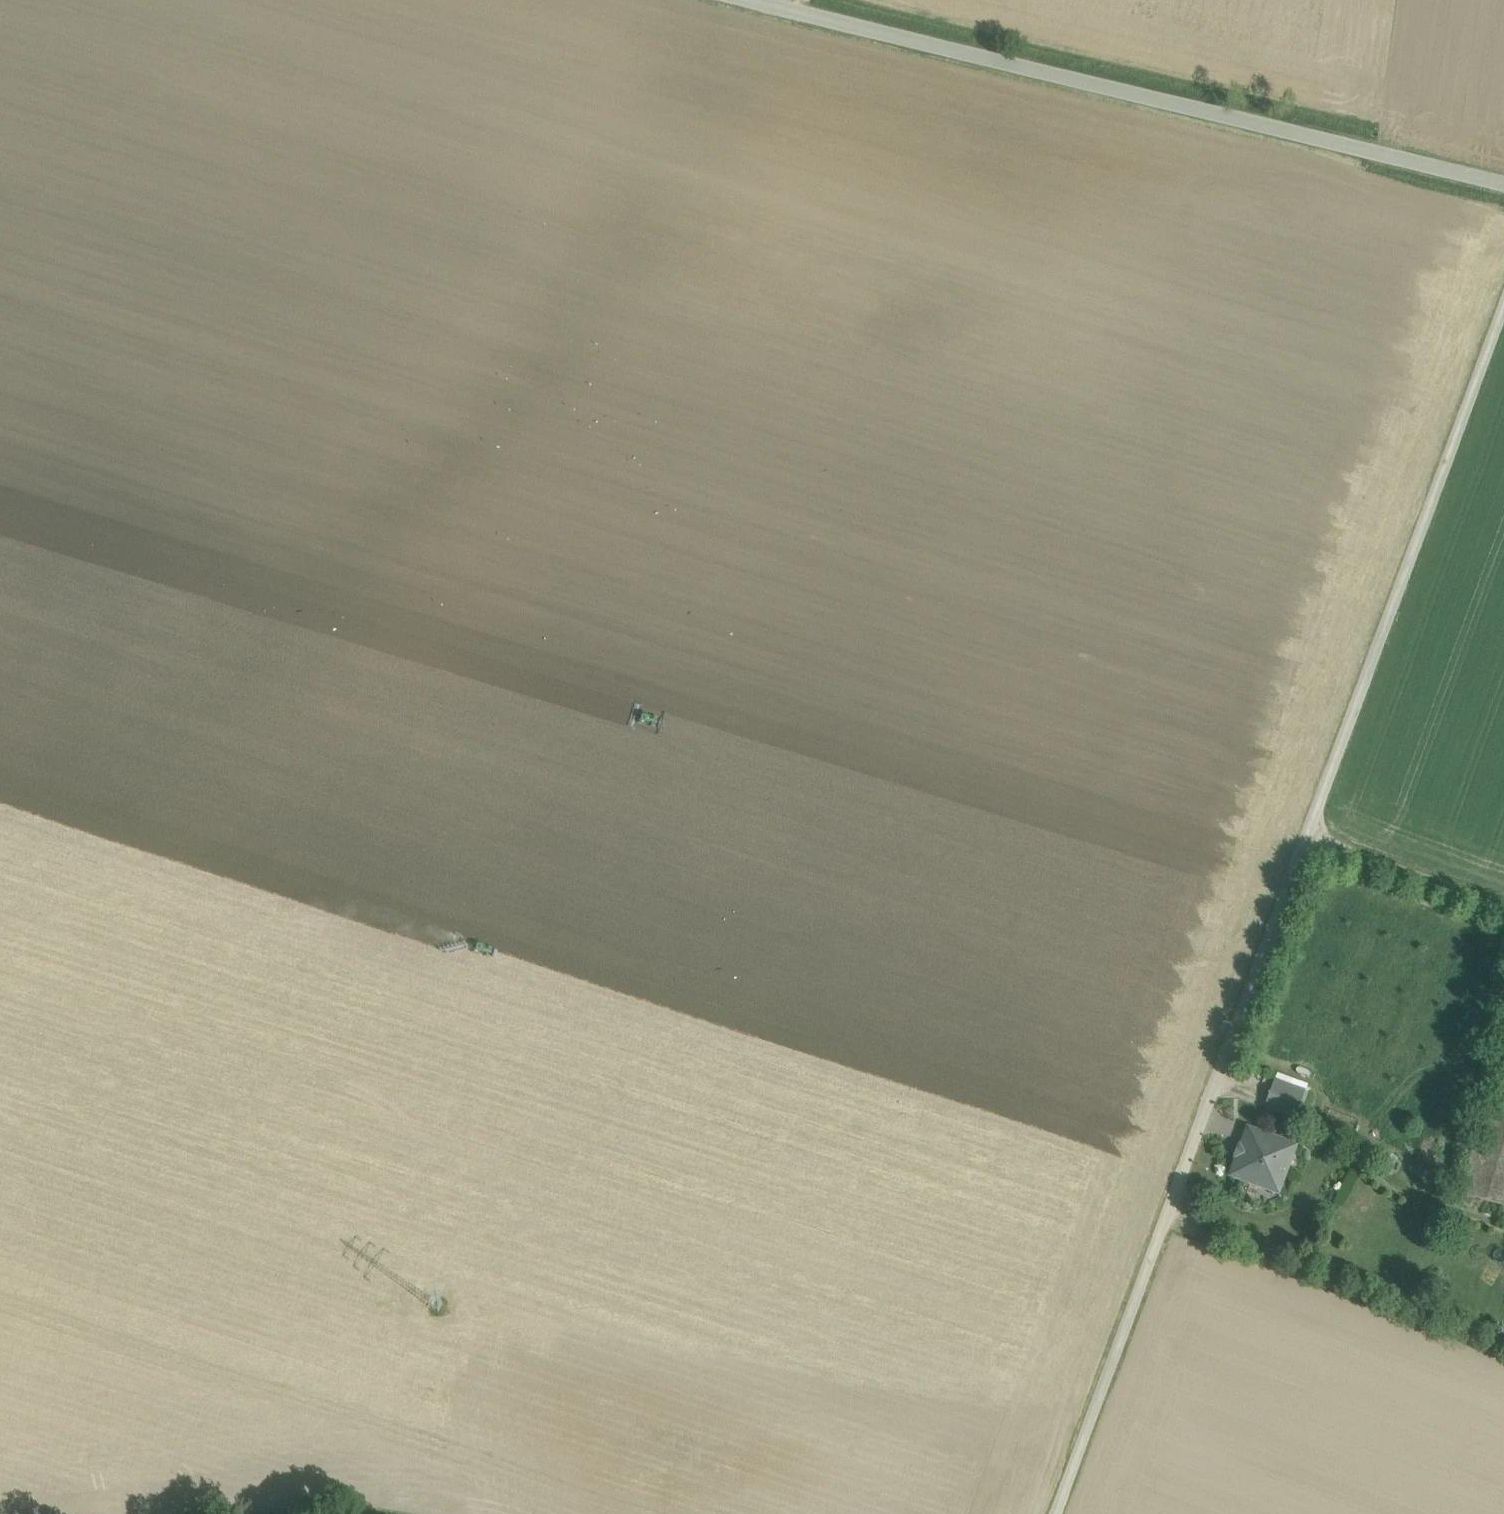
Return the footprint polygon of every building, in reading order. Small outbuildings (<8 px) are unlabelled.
[(1305,1092),(1275,1081),(1265,1107),(1295,1118),(1305,1092)] [(1490,1093),(1460,1193),(1503,1207),(1503,1097),(1490,1093)] [(1295,1147),(1248,1130),(1231,1176),(1270,1191),(1281,1185),(1295,1147)]
